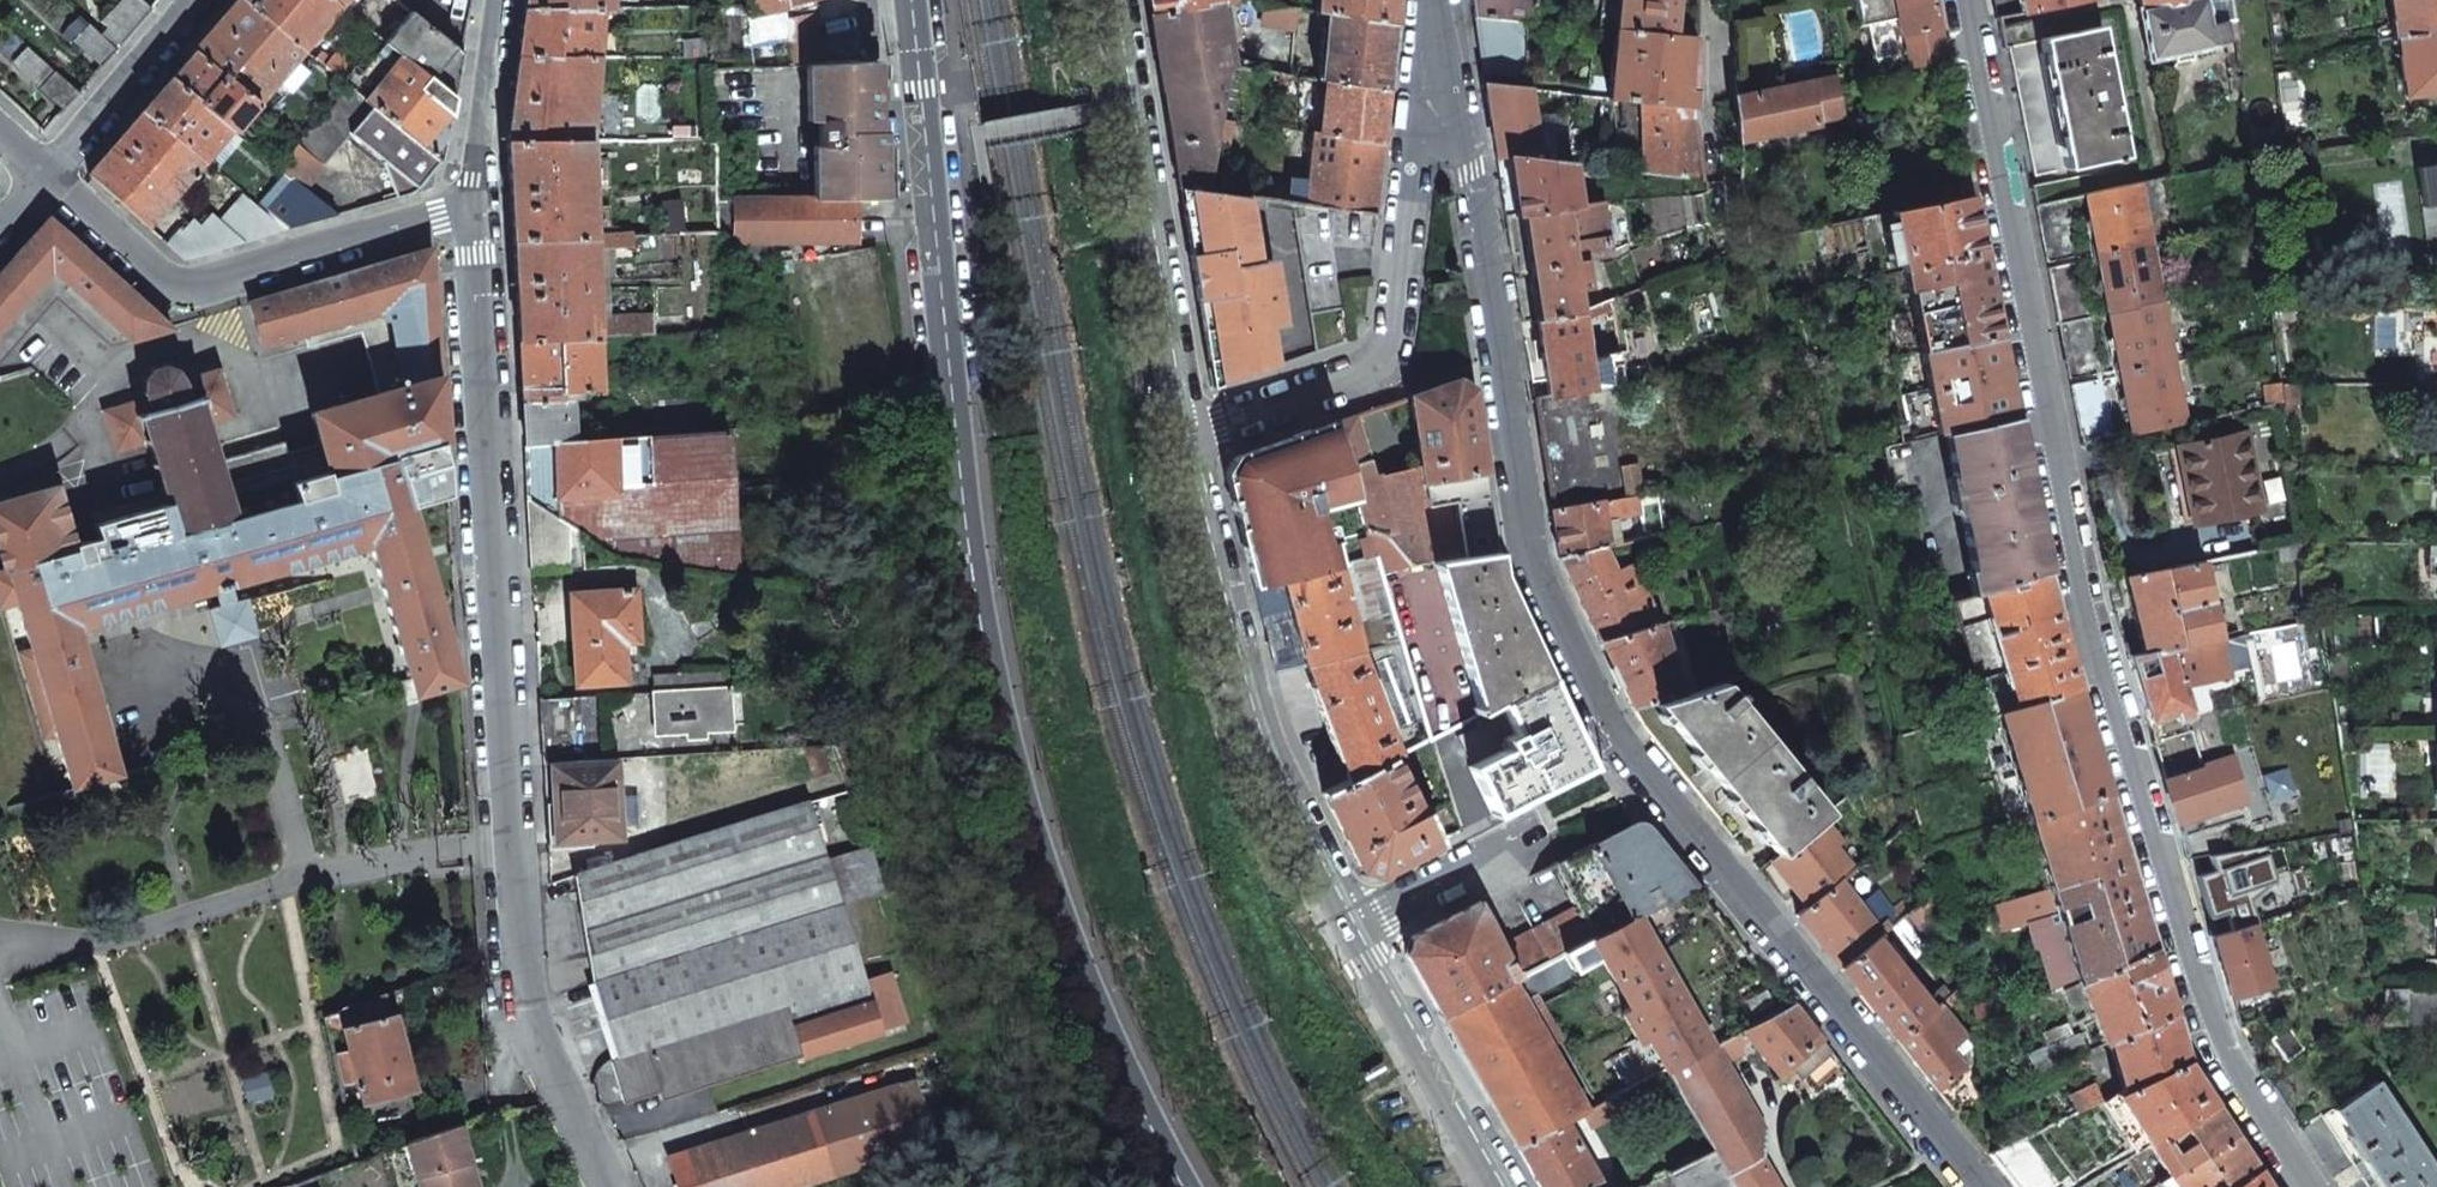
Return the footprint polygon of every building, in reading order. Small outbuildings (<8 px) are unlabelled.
[(151,9),(142,0),(95,0),(108,11),(99,21),(122,42),(151,9)] [(303,48),(244,0),(237,0),(193,51),(257,102),(294,59),(296,56),(303,48)] [(338,7),(330,0),(244,0),(303,48),(338,7)] [(523,9),(599,7),(610,7),(610,0),(524,0),(523,9)] [(747,7),(745,7),(748,16),(784,8),(784,7),(788,6),(786,0),(745,0),(747,7)] [(1151,15),(1221,5),(1231,3),(1230,0),(1148,0),(1151,15)] [(1315,11),(1324,12),(1395,24),(1397,0),(1316,0),(1315,11)] [(1475,16),(1530,21),(1531,21),(1532,0),(1473,0),(1475,16)] [(1672,34),(1697,36),(1698,36),(1700,34),(1700,21),(1674,18),(1676,0),(1617,0),(1614,29),(1672,34)] [(1742,2),(1744,12),(1755,10),(1754,0),(1753,0),(1742,2)] [(1894,15),(1891,0),(1853,0),(1857,23),(1894,15)] [(1894,15),(1897,34),(1903,33),(1937,26),(1932,1),(1932,0),(1891,0),(1894,15)] [(1997,16),(2021,11),(2018,0),(1994,0),(1997,16)] [(2021,11),(2076,0),(2018,0),(2021,11)] [(2140,7),(2137,7),(2148,61),(2217,47),(2217,42),(2208,0),(2139,0),(2140,7)] [(2217,42),(2230,40),(2229,38),(2237,37),(2232,0),(2208,0),(2217,42)] [(2395,36),(2436,30),(2436,0),(2390,0),(2395,36)] [(1297,8),(1258,3),(1253,41),(1294,46),(1297,8)] [(1221,5),(1151,15),(1162,85),(1178,186),(1204,190),(1228,66),(1232,67),(1221,5)] [(599,7),(523,9),(519,37),(517,57),(595,57),(599,7)] [(815,12),(785,19),(791,66),(806,65),(828,63),(815,12)] [(1395,24),(1324,12),(1318,79),(1324,80),(1388,89),(1392,56),(1395,24)] [(458,76),(462,53),(410,13),(385,42),(400,54),(454,98),(458,76)] [(1530,21),(1475,16),(1484,75),(1527,80),(1530,21)] [(101,66),(116,49),(87,23),(72,40),(101,66)] [(1920,43),(1941,40),(1937,26),(1903,33),(1904,41),(1919,38),(1920,43)] [(2100,26),(2039,39),(2040,40),(2066,169),(2127,156),(2114,91),(2100,26)] [(1698,100),(1694,100),(1698,64),(1697,36),(1672,34),(1614,29),(1607,97),(1641,101),(1694,106),(1698,107),(1698,100)] [(2395,36),(2403,96),(2436,91),(2436,30),(2395,36)] [(449,126),(454,98),(400,54),(385,42),(378,36),(354,66),(341,80),(349,86),(373,106),(423,147),(440,160),(442,162),(449,126)] [(1909,66),(1944,60),(1941,40),(1920,43),(1919,38),(1904,41),(1909,66)] [(704,39),(681,41),(683,57),(705,57),(704,39)] [(2040,40),(2008,47),(2034,175),(2066,169),(2040,40)] [(40,86),(55,71),(29,47),(15,64),(40,86)] [(341,80),(354,66),(335,50),(328,59),(323,64),(341,80)] [(234,131),(257,102),(193,51),(170,78),(231,128),(234,131)] [(323,64),(328,59),(319,52),(314,57),(323,64)] [(294,59),(278,78),(292,91),(311,69),(296,56),(294,59)] [(595,57),(517,57),(512,96),(506,140),(507,142),(588,140),(595,57)] [(806,65),(808,120),(818,119),(818,137),(863,137),(875,137),(875,121),(869,121),(868,83),(868,61),(828,63),(806,65)] [(1281,66),(1269,64),(1268,72),(1281,74),(1281,66)] [(1737,97),(1768,90),(1765,69),(1737,75),(1734,75),(1737,97)] [(65,108),(79,93),(55,71),(40,86),(65,108)] [(1288,74),(1281,74),(1279,83),(1286,84),(1288,74)] [(1839,109),(1833,79),(1833,77),(1811,82),(1817,113),(1839,109)] [(204,160),(231,128),(170,78),(142,110),(204,160)] [(1388,89),(1324,80),(1318,132),(1384,143),(1386,116),(1388,89)] [(1737,97),(1734,97),(1738,140),(1819,123),(1818,119),(1817,113),(1811,82),(1768,90),(1737,97)] [(1529,89),(1485,84),(1491,120),(1497,157),(1506,156),(1540,160),(1537,143),(1535,132),(1529,89)] [(351,131),(373,106),(349,86),(310,131),(302,139),(286,158),(278,167),(283,172),(305,189),(325,166),(323,165),(351,131)] [(1694,106),(1641,101),(1643,173),(1706,179),(1694,108),(1694,106)] [(423,147),(373,106),(351,131),(385,160),(383,163),(396,197),(409,193),(417,189),(440,160),(423,147)] [(1839,109),(1817,113),(1818,119),(1840,115),(1839,109)] [(147,227),(204,160),(142,110),(87,174),(147,227)] [(302,139),(310,131),(304,127),(297,134),(302,139)] [(1291,128),(1283,127),(1282,135),(1290,136),(1291,128)] [(1543,131),(1535,132),(1537,143),(1543,142),(1546,161),(1567,163),(1568,128),(1549,130),(1543,131)] [(1318,132),(1312,131),(1304,204),(1328,207),(1376,215),(1380,179),(1384,143),(1318,132)] [(876,198),(875,137),(863,137),(818,137),(820,200),(855,200),(855,198),(876,198)] [(588,140),(507,142),(509,190),(512,239),(592,236),(588,140)] [(1543,142),(1537,143),(1540,160),(1546,161),(1543,142)] [(286,158),(276,150),(268,159),(278,167),(286,158)] [(1540,160),(1506,156),(1515,215),(1521,214),(1566,207),(1577,205),(1571,164),(1567,163),(1546,161),(1540,160)] [(2417,166),(2422,205),(2436,203),(2436,164),(2417,166)] [(1595,167),(1586,166),(1587,179),(1597,178),(1595,167)] [(287,229),(338,214),(305,189),(283,172),(258,203),(287,229)] [(903,193),(903,172),(895,172),(896,193),(899,193),(903,193)] [(2151,244),(2138,184),(2086,195),(2097,255),(2151,244)] [(1258,263),(1248,196),(1204,190),(1178,186),(1194,284),(1210,389),(1274,367),(1268,329),(1283,326),(1273,261),(1258,263)] [(183,259),(287,229),(258,203),(243,192),(219,220),(211,213),(201,226),(192,219),(182,231),(178,228),(165,244),(183,259)] [(1971,195),(1891,210),(1903,270),(1983,253),(1977,224),(1971,195)] [(2073,227),(2067,199),(2036,206),(2047,262),(2078,256),(2073,227)] [(735,242),(855,241),(854,209),(855,200),(820,200),(734,201),(735,242)] [(1348,342),(1328,207),(1304,204),(1291,202),(1314,354),(1348,342)] [(1577,205),(1566,207),(1574,260),(1583,258),(1610,254),(1601,202),(1577,205)] [(1566,207),(1521,214),(1537,318),(1578,311),(1575,289),(1588,287),(1583,258),(1574,260),(1566,207)] [(0,274),(0,329),(53,271),(130,341),(172,329),(48,219),(0,274)] [(631,235),(592,236),(593,248),(631,246),(631,235)] [(592,236),(512,239),(516,293),(518,340),(558,338),(597,337),(596,318),(593,248),(592,236)] [(2151,244),(2097,255),(2108,314),(2161,303),(2151,244)] [(0,571),(0,605),(16,600),(72,788),(119,774),(76,629),(369,544),(407,675),(410,674),(416,694),(457,683),(451,662),(454,661),(434,592),(454,586),(452,558),(426,566),(410,509),(448,498),(432,248),(248,303),(261,346),(302,334),(395,307),(417,382),(378,393),(310,413),(323,458),(291,467),(283,443),(218,462),(212,437),(207,424),(233,417),(218,369),(182,381),(175,371),(163,367),(152,371),(144,381),(145,392),(146,397),(102,412),(115,452),(148,442),(168,509),(171,519),(138,529),(142,546),(78,565),(73,545),(58,497),(78,492),(68,457),(49,469),(54,486),(0,502),(0,560),(3,570),(0,571)] [(1983,253),(1903,270),(1919,352),(1999,335),(1991,294),(1983,253)] [(2080,262),(2048,268),(2060,324),(2091,317),(2080,262)] [(2266,268),(2252,271),(2255,284),(2267,281),(2266,268)] [(1621,286),(1609,290),(1612,299),(1624,295),(1621,286)] [(2161,303),(2108,314),(2120,373),(2173,361),(2161,303)] [(395,307),(302,334),(306,347),(360,332),(378,393),(417,382),(395,307)] [(1531,382),(1546,379),(1548,395),(1590,389),(1578,311),(1537,318),(1538,329),(1540,340),(1525,343),(1531,382)] [(652,316),(596,318),(597,337),(653,335),(652,316)] [(2091,317),(2060,324),(2065,351),(2070,379),(2101,373),(2091,317)] [(1999,335),(1919,352),(1922,364),(1934,424),(1935,432),(1942,430),(2014,415),(2007,375),(1999,335)] [(597,337),(558,338),(561,392),(599,391),(597,337)] [(558,338),(518,340),(521,389),(525,446),(555,444),(570,443),(568,418),(562,418),(561,392),(558,338)] [(1919,352),(1893,358),(1895,369),(1922,364),(1919,352)] [(2173,361),(2120,373),(2131,432),(2184,421),(2173,361)] [(2103,378),(2071,384),(2082,442),(2114,436),(2103,378)] [(1473,390),(1458,380),(1410,396),(1421,465),(1424,483),(1486,472),(1479,431),(1473,390)] [(1548,395),(1534,397),(1543,454),(1552,510),(1602,501),(1625,497),(1620,466),(1637,463),(1643,494),(1647,493),(1625,381),(1590,389),(1548,395)] [(2280,382),(2245,388),(2249,409),(2282,402),(2280,384),(2280,382)] [(2297,384),(2280,384),(2282,402),(2283,406),(2297,405),(2297,384)] [(1370,458),(1356,415),(1335,422),(1348,465),(1370,458)] [(2048,572),(2014,415),(1942,430),(1975,593),(1979,592),(2044,573),(2048,572)] [(1348,465),(1335,422),(1232,457),(1225,473),(1239,530),(1253,587),(1254,586),(1283,579),(1335,567),(1375,557),(1367,529),(1348,465)] [(1934,424),(1898,432),(1899,440),(1935,432),(1934,424)] [(616,493),(558,498),(558,518),(568,524),(615,555),(738,578),(727,430),(647,437),(649,482),(615,485),(616,493)] [(2194,523),(2259,510),(2244,433),(2179,446),(2187,485),(2194,523)] [(647,437),(613,439),(615,485),(649,482),(647,437)] [(570,443),(555,444),(558,498),(616,493),(615,485),(613,439),(570,443)] [(555,444),(525,446),(526,479),(527,499),(558,518),(558,498),(555,444)] [(1374,472),(1370,458),(1348,465),(1367,529),(1376,532),(1395,528),(1381,475),(1379,471),(1374,472)] [(1637,463),(1620,466),(1625,497),(1638,495),(1643,494),(1637,463)] [(1424,483),(1421,465),(1381,475),(1395,528),(1376,532),(1385,536),(1408,564),(1433,560),(1464,556),(1457,501),(1428,506),(1424,483)] [(1489,496),(1486,472),(1424,483),(1428,506),(1457,501),(1489,496)] [(1625,497),(1602,501),(1605,521),(1641,514),(1638,495),(1625,497)] [(1498,551),(1489,496),(1457,501),(1464,556),(1498,551)] [(1602,501),(1552,510),(1556,533),(1559,557),(1601,548),(1609,546),(1605,521),(1602,501)] [(88,541),(73,545),(78,565),(142,546),(138,529),(171,519),(168,509),(96,530),(100,543),(90,546),(88,541)] [(1376,532),(1367,529),(1375,557),(1380,573),(1408,564),(1385,536),(1376,532)] [(2297,545),(2277,548),(2280,562),(2298,558),(2297,545)] [(1601,548),(1559,557),(1579,599),(1600,642),(1657,624),(1630,566),(1614,574),(1601,548)] [(1501,572),(1498,551),(1464,556),(1433,560),(1478,715),(1501,704),(1551,679),(1535,644),(1518,609),(1501,572)] [(1380,573),(1375,557),(1335,567),(1357,652),(1400,641),(1380,573)] [(1478,715),(1433,560),(1408,564),(1380,573),(1400,641),(1429,740),(1478,715)] [(2203,563),(2123,577),(2131,608),(2138,639),(2141,653),(2220,638),(2203,563)] [(1357,652),(1335,567),(1283,579),(1305,665),(1357,652)] [(2061,631),(2044,573),(1979,592),(2013,707),(2077,689),(2061,631)] [(1305,665),(1283,579),(1254,586),(1265,630),(1276,674),(1305,667),(1305,665)] [(635,589),(575,593),(578,642),(572,642),(575,686),(627,683),(622,620),(638,619),(635,589)] [(2013,707),(1979,592),(1975,593),(1950,600),(1984,715),(1995,712),(2013,707)] [(2304,614),(2295,615),(2296,623),(2304,621),(2304,614)] [(1682,617),(1668,621),(1671,630),(1685,627),(1682,617)] [(1657,624),(1600,642),(1615,675),(1631,707),(1651,702),(1681,695),(1661,623),(1657,624)] [(2193,723),(2191,717),(2182,684),(2228,676),(2220,638),(2141,653),(2128,656),(2138,688),(2148,721),(2165,778),(2207,765),(2193,723)] [(2124,642),(2128,656),(2141,653),(2138,639),(2124,642)] [(1429,740),(1400,641),(1357,652),(1396,757),(1424,743),(1429,740)] [(1396,757),(1357,652),(1305,665),(1305,667),(1316,696),(1348,781),(1392,759),(1396,757)] [(1572,723),(1551,679),(1501,704),(1518,743),(1500,752),(1499,752),(1468,766),(1492,815),(1593,767),(1572,723)] [(1828,812),(1724,684),(1681,695),(1651,702),(1777,854),(1821,818),(1828,812)] [(751,686),(658,691),(661,733),(755,728),(751,686)] [(2092,740),(2077,689),(2013,707),(1995,712),(2028,816),(2108,792),(2092,740)] [(598,695),(540,698),(542,744),(543,754),(600,751),(598,695)] [(2244,798),(2243,791),(2217,709),(2197,715),(2199,721),(2193,723),(2207,765),(2165,778),(2189,858),(2208,854),(2228,851),(2216,806),(2244,798)] [(1981,724),(1978,716),(1968,719),(1970,727),(1981,724)] [(620,836),(615,758),(551,763),(555,842),(603,839),(603,837),(620,836)] [(1416,807),(1392,759),(1348,781),(1322,794),(1349,846),(1360,868),(1377,873),(1441,841),(1425,810),(1419,813),(1416,807)] [(2118,828),(2108,792),(2028,816),(2049,885),(2050,888),(2089,875),(2129,863),(2118,828)] [(805,802),(573,875),(592,984),(838,906),(805,802)] [(1425,810),(1421,804),(1416,807),(1419,813),(1425,810)] [(1860,864),(1821,818),(1777,854),(1770,859),(1789,883),(1808,906),(1841,880),(1860,864)] [(1591,844),(1629,918),(1635,916),(1695,885),(1671,857),(1648,828),(1631,824),(1591,844)] [(1577,908),(1593,937),(1629,918),(1591,844),(1554,863),(1577,908)] [(2212,870),(2194,875),(2208,918),(2224,913),(2229,930),(2251,923),(2255,922),(2252,912),(2287,902),(2270,844),(2228,851),(2208,854),(2212,870)] [(2141,906),(2129,863),(2089,875),(2117,964),(2154,948),(2141,906)] [(2294,869),(2301,892),(2314,888),(2307,864),(2294,869)] [(2117,964),(2089,875),(2050,888),(2061,923),(2078,981),(2117,964)] [(1883,933),(1841,880),(1808,906),(1797,915),(1818,942),(1839,968),(1878,938),(1882,934),(1883,933)] [(1939,920),(1928,897),(1912,910),(1907,914),(1923,934),(1924,932),(1939,920)] [(1912,910),(1904,900),(1891,911),(1892,917),(1897,922),(1907,914),(1912,910)] [(1478,902),(1410,936),(1405,954),(1432,1002),(1440,1016),(1511,980),(1516,978),(1508,962),(1478,902)] [(2379,902),(2364,902),(2367,914),(2381,913),(2379,902)] [(615,1056),(786,1002),(785,999),(860,976),(838,906),(592,984),(615,1056)] [(1521,975),(1564,953),(1566,951),(1593,937),(1577,908),(1505,945),(1513,959),(1521,975)] [(1923,934),(1907,914),(1897,922),(1891,926),(1922,964),(1940,951),(1924,932),(1923,934)] [(1711,1047),(1635,916),(1629,918),(1593,937),(1603,957),(1631,1006),(1625,1008),(1625,1013),(1639,1039),(1644,1040),(1649,1037),(1667,1069),(1711,1047)] [(1897,922),(1892,917),(1888,921),(1891,926),(1897,922)] [(2040,949),(2053,992),(2061,988),(2078,981),(2061,923),(2054,925),(2056,932),(2051,936),(2053,945),(2040,949)] [(2213,935),(2231,992),(2268,981),(2251,923),(2229,930),(2213,935)] [(1887,940),(1882,934),(1878,938),(1882,944),(1887,940)] [(1603,957),(1593,937),(1566,951),(1576,971),(1603,957)] [(1882,944),(1878,938),(1839,968),(1867,1003),(1895,1038),(1934,1007),(1882,944)] [(2163,980),(2154,948),(2117,964),(2078,981),(2104,1043),(2108,1041),(2173,1012),(2163,980)] [(1566,951),(1564,953),(1574,973),(1576,971),(1566,951)] [(1574,973),(1564,953),(1521,975),(1516,978),(1511,980),(1522,1000),(1574,973)] [(1521,975),(1513,959),(1508,962),(1516,978),(1521,975)] [(886,971),(861,979),(868,999),(878,1030),(903,1022),(886,971)] [(860,976),(785,999),(786,1002),(793,1023),(868,999),(861,979),(860,976)] [(1522,1000),(1511,980),(1440,1016),(1515,1146),(1564,1121),(1585,1110),(1522,1000)] [(2406,987),(2406,1026),(2436,1026),(2436,986),(2406,987)] [(1961,998),(1959,987),(1939,1003),(1945,1011),(1961,998)] [(2065,999),(2061,988),(2053,992),(2050,994),(2055,1004),(2065,999)] [(342,1027),(389,1015),(384,994),(323,1016),(325,1023),(326,1031),(342,1027)] [(868,999),(793,1023),(802,1054),(878,1030),(868,999)] [(615,1056),(609,1058),(623,1102),(659,1090),(662,1099),(802,1054),(793,1023),(786,1002),(615,1056)] [(1936,1088),(1968,1062),(1961,1052),(1969,1046),(1965,1036),(1945,1011),(1939,1003),(1934,1007),(1895,1038),(1916,1063),(1936,1088)] [(1819,1039),(1791,1005),(1742,1030),(1776,1075),(1789,1064),(1819,1039)] [(2180,1037),(2173,1012),(2108,1041),(2123,1089),(2188,1062),(2180,1037)] [(389,1015),(342,1027),(347,1049),(356,1081),(362,1103),(415,1090),(395,1014),(389,1015)] [(2072,1034),(2067,1022),(2044,1032),(2050,1044),(2072,1034)] [(2287,1025),(2269,1038),(2277,1050),(2285,1062),(2304,1049),(2287,1025)] [(2087,1050),(2079,1031),(2072,1034),(2050,1044),(2028,1054),(2037,1073),(2074,1056),(2083,1052),(2087,1050)] [(1745,1052),(1735,1034),(1715,1044),(1725,1063),(1745,1052)] [(1829,1050),(1819,1039),(1789,1064),(1798,1075),(1829,1050)] [(1725,1063),(1715,1044),(1711,1047),(1667,1069),(1713,1150),(1727,1174),(1759,1155),(1763,1130),(1725,1063)] [(347,1049),(332,1054),(339,1085),(356,1081),(347,1049)] [(1846,1073),(1829,1050),(1798,1075),(1815,1096),(1846,1073)] [(2088,1063),(2083,1052),(2074,1056),(2078,1067),(2088,1063)] [(2134,1154),(2148,1145),(2214,1102),(2201,1082),(2188,1062),(2123,1089),(2115,1093),(2098,1102),(2134,1154)] [(2091,1073),(2088,1063),(2078,1067),(2083,1077),(2091,1073)] [(1975,1090),(1967,1072),(1941,1093),(1952,1108),(1975,1090)] [(266,1073),(240,1079),(246,1105),(272,1098),(266,1073)] [(827,1107),(847,1169),(915,1147),(906,1120),(924,1114),(913,1080),(827,1107)] [(2375,1081),(2333,1109),(2323,1116),(2359,1171),(2369,1186),(2436,1186),(2436,1176),(2375,1081)] [(2224,1118),(2214,1102),(2148,1145),(2168,1176),(2235,1133),(2224,1118)] [(826,1124),(841,1171),(847,1169),(827,1107),(818,1110),(822,1125),(826,1124)] [(798,1185),(841,1171),(826,1124),(822,1125),(818,1110),(743,1133),(668,1158),(678,1186),(791,1186),(798,1185)] [(1564,1121),(1515,1146),(1533,1177),(1538,1186),(1589,1186),(1598,1182),(1597,1180),(1564,1121)] [(407,1142),(408,1144),(419,1186),(477,1186),(459,1124),(459,1123),(407,1142)] [(2258,1168),(2235,1133),(2168,1176),(2158,1183),(2160,1186),(2229,1186),(2258,1168)] [(2025,1137),(1989,1154),(2016,1186),(2063,1186),(2064,1186),(2025,1137)] [(1713,1150),(1669,1172),(1678,1186),(1735,1186),(1727,1174),(1713,1150)] [(1759,1155),(1727,1174),(1735,1186),(1778,1186),(1759,1155)] [(2258,1168),(2229,1186),(2269,1186),(2258,1168)] [(1611,1172),(1597,1180),(1598,1182),(1589,1186),(1620,1186),(1611,1172)] [(1669,1172),(1640,1186),(1678,1186),(1669,1172)] [(1816,1173),(1798,1182),(1800,1186),(1823,1186),(1816,1173)]
